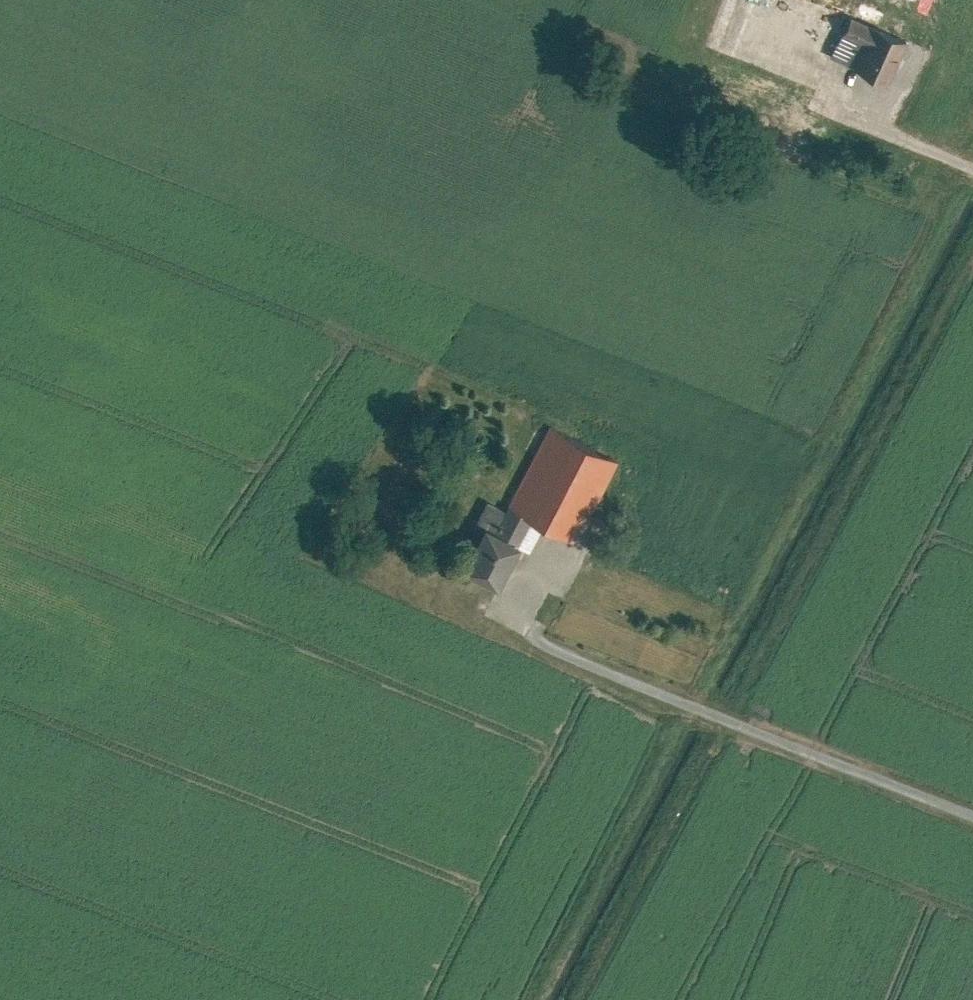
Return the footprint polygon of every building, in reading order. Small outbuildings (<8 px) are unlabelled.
[(824,0),(787,0),(774,23),(813,45),(835,7),(824,0)] [(863,20),(845,58),(875,72),(892,33),(863,20)] [(599,449),(531,414),(490,492),(558,528),(599,449)] [(503,534),(470,517),(448,559),(481,576),(503,534)]
